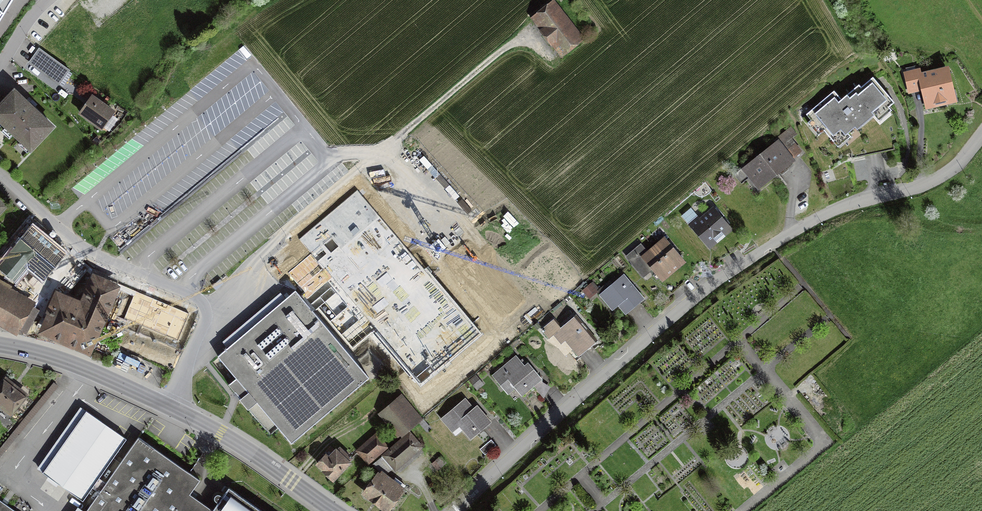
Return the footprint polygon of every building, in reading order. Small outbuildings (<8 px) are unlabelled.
[(550,1),(529,19),(561,55),(582,37),(550,1)] [(68,71),(39,50),(29,64),(58,85),(68,71)] [(918,69),(903,73),(908,93),(922,89),(927,109),(954,102),(946,70),(919,77),(918,69)] [(835,91),(807,113),(811,119),(807,122),(811,126),(815,122),(838,150),(886,110),(889,114),(893,111),(890,107),(894,104),(871,75),(841,99),(835,91)] [(3,134),(1,133),(7,128),(32,150),(53,126),(14,90),(0,105),(0,137),(3,134)] [(91,97),(80,114),(102,129),(114,113),(91,97)] [(786,136),(743,170),(758,189),(801,155),(786,136)] [(357,190),(299,239),(311,253),(310,255),(323,270),(324,269),(421,383),(479,334),(357,190)] [(699,219),(690,226),(707,248),(729,230),(715,212),(701,223),(699,219)] [(0,266),(0,269),(16,282),(28,267),(44,280),(65,254),(32,227),(0,266)] [(664,238),(653,248),(671,268),(682,258),(664,238)] [(644,247),(629,260),(640,273),(649,265),(659,278),(671,268),(653,248),(648,252),(644,247)] [(88,349),(118,282),(100,274),(97,281),(95,280),(85,304),(67,296),(72,282),(63,278),(56,292),(60,294),(44,330),(71,342),(88,349)] [(623,276),(600,296),(612,310),(618,305),(625,314),(642,299),(623,276)] [(588,287),(583,292),(588,299),(594,294),(588,287)] [(135,290),(123,319),(133,323),(135,318),(146,323),(144,327),(157,333),(159,328),(170,333),(168,337),(178,342),(190,313),(135,290)] [(218,356),(236,378),(228,384),(240,398),(239,399),(248,409),(257,402),(291,443),(369,378),(295,290),(218,356)] [(0,293),(0,319),(25,333),(36,314),(0,293)] [(554,319),(542,329),(555,344),(562,338),(577,356),(594,342),(574,317),(562,328),(554,319)] [(515,357),(492,377),(507,395),(514,389),(520,397),(541,380),(528,365),(524,368),(515,357)] [(24,394),(6,380),(0,388),(0,406),(1,405),(10,412),(11,411),(14,410),(16,408),(16,404),(24,394)] [(467,399),(442,419),(455,436),(462,430),(471,441),(491,425),(477,408),(474,409),(467,399)] [(398,401),(381,414),(399,436),(416,423),(398,401)] [(86,410),(43,471),(82,499),(90,487),(101,495),(109,484),(98,476),(125,438),(86,410)] [(410,434),(375,463),(382,471),(384,473),(393,466),(395,469),(412,455),(409,452),(419,444),(416,441),(410,434)] [(376,436),(358,451),(367,463),(386,447),(376,436)] [(490,440),(480,449),(485,455),(495,446),(490,440)] [(90,510),(261,510),(229,488),(213,510),(191,495),(200,483),(139,441),(109,484),(101,495),(90,510)] [(327,456),(318,466),(332,480),(351,460),(340,449),(337,452),(331,446),(324,453),(327,456)] [(382,471),(364,493),(386,510),(404,489),(384,473),(382,471)] [(0,498),(0,510),(19,510),(0,498)]
